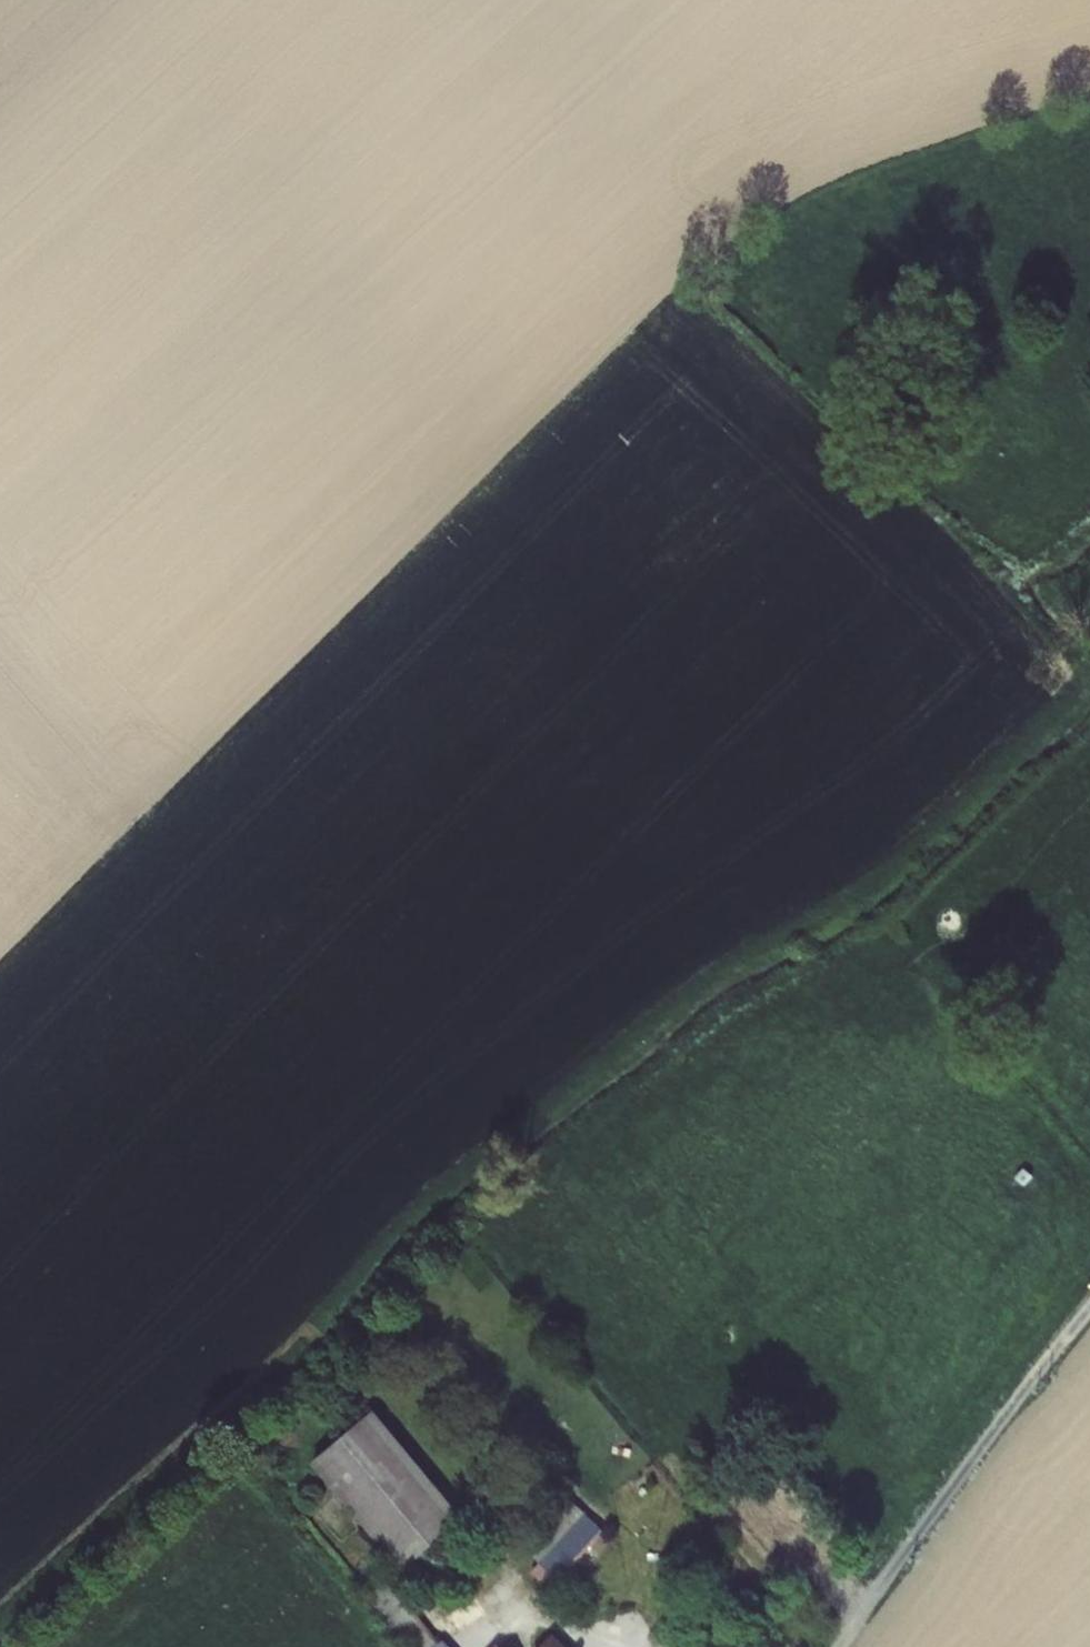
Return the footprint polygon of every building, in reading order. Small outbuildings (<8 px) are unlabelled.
[(395,1427),(335,1483),(428,1582),(488,1523),(395,1427)] [(527,1543),(560,1572),(604,1525),(571,1495),(527,1543)] [(555,1638),(547,1646),(566,1646),(555,1638)]
